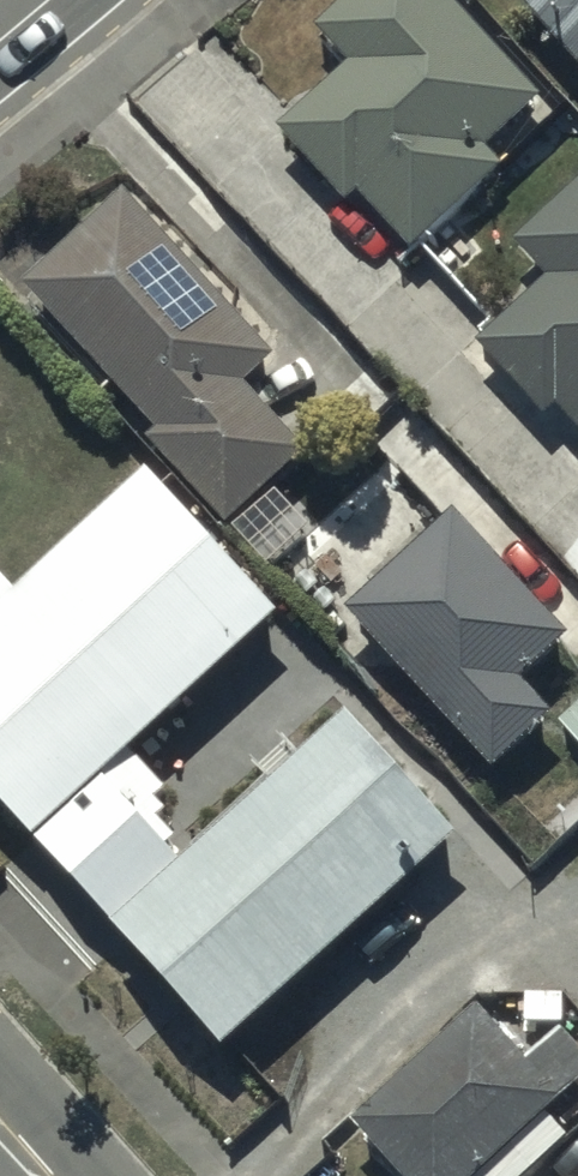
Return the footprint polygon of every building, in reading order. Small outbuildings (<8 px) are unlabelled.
[(346,217),(357,206),(415,268),(508,182),(491,163),(543,115),(436,0),(363,0),(317,42),(353,80),(281,147),(346,217)] [(577,82),(577,0),(545,0),(523,20),(577,82)] [(546,430),(558,419),(577,441),(577,201),(514,260),(549,297),(481,360),(546,430)] [(312,469),(249,401),(278,374),(128,210),(27,303),(159,447),(148,458),(229,545),(312,469)] [(0,583),(0,824),(42,870),(68,846),(85,865),(155,801),(141,786),(239,696),(301,764),(363,708),(159,486),(24,609),(0,583)] [(352,630),(495,791),(556,737),(524,701),(568,662),(457,537),(352,630)] [(562,737),(577,755),(577,722),(562,737)] [(117,951),(224,1071),(459,863),(352,743),(117,951)] [(388,1175),(506,1175),(577,1107),(577,1061),(565,1047),(531,1080),(479,1027),(358,1144),(388,1175)]
